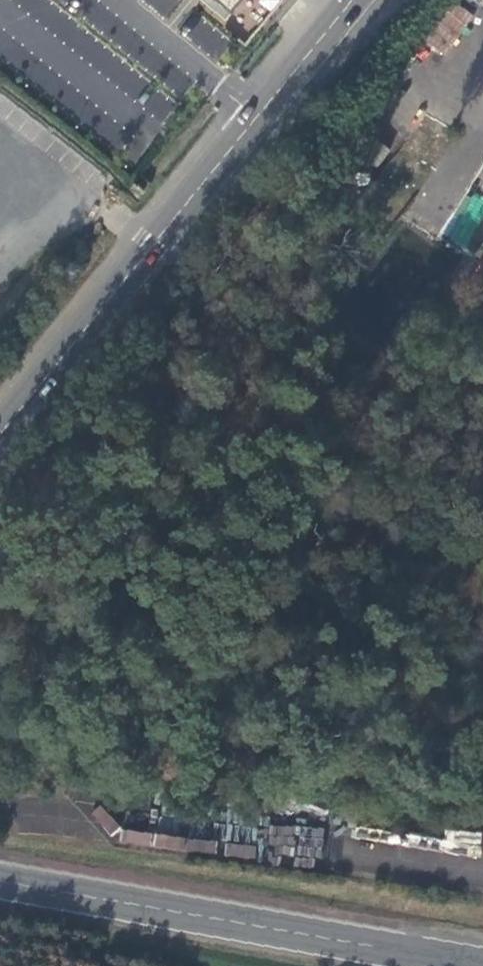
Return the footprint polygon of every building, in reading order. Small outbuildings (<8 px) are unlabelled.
[(226,19),(241,0),(202,0),(226,19)] [(471,13),(452,0),(451,0),(426,36),(446,50),(471,13)] [(158,96),(144,114),(157,124),(172,106),(158,96)]
